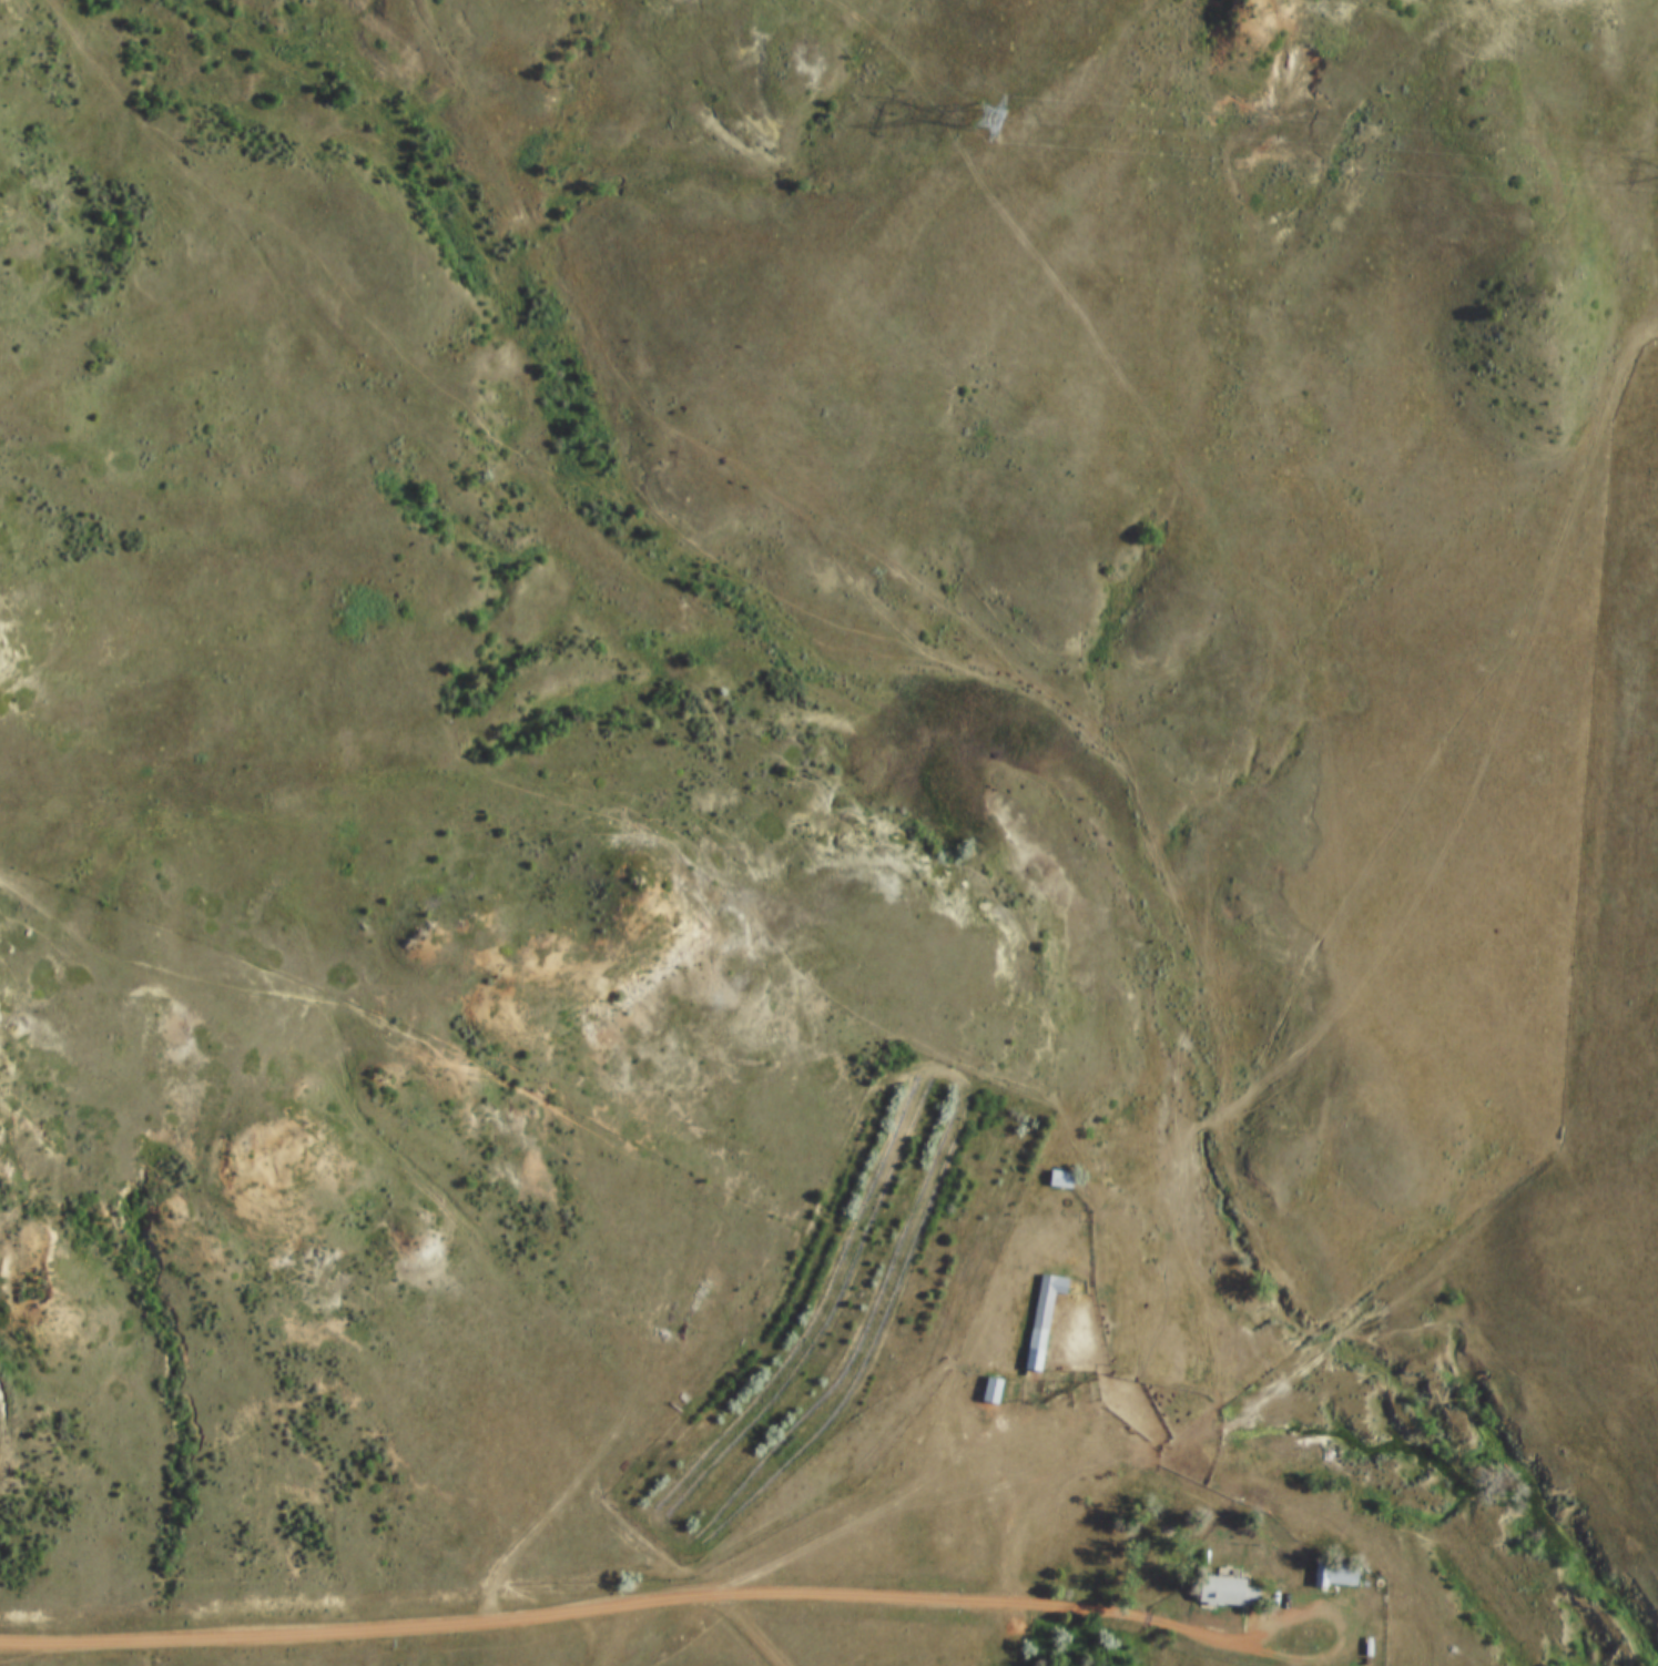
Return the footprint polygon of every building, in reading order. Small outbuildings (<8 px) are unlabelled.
[(1073,1172),(1051,1172),(1051,1190),(1073,1190),(1073,1172)] [(1041,1373),(1054,1294),(1067,1296),(1069,1279),(1041,1275),(1025,1370),(1041,1373)] [(1003,1381),(987,1378),(982,1403),(997,1406),(1003,1381)] [(1315,1587),(1357,1589),(1358,1567),(1316,1565),(1315,1587)] [(1259,1608),(1259,1588),(1249,1587),(1249,1579),(1201,1578),(1200,1606),(1259,1608)]
